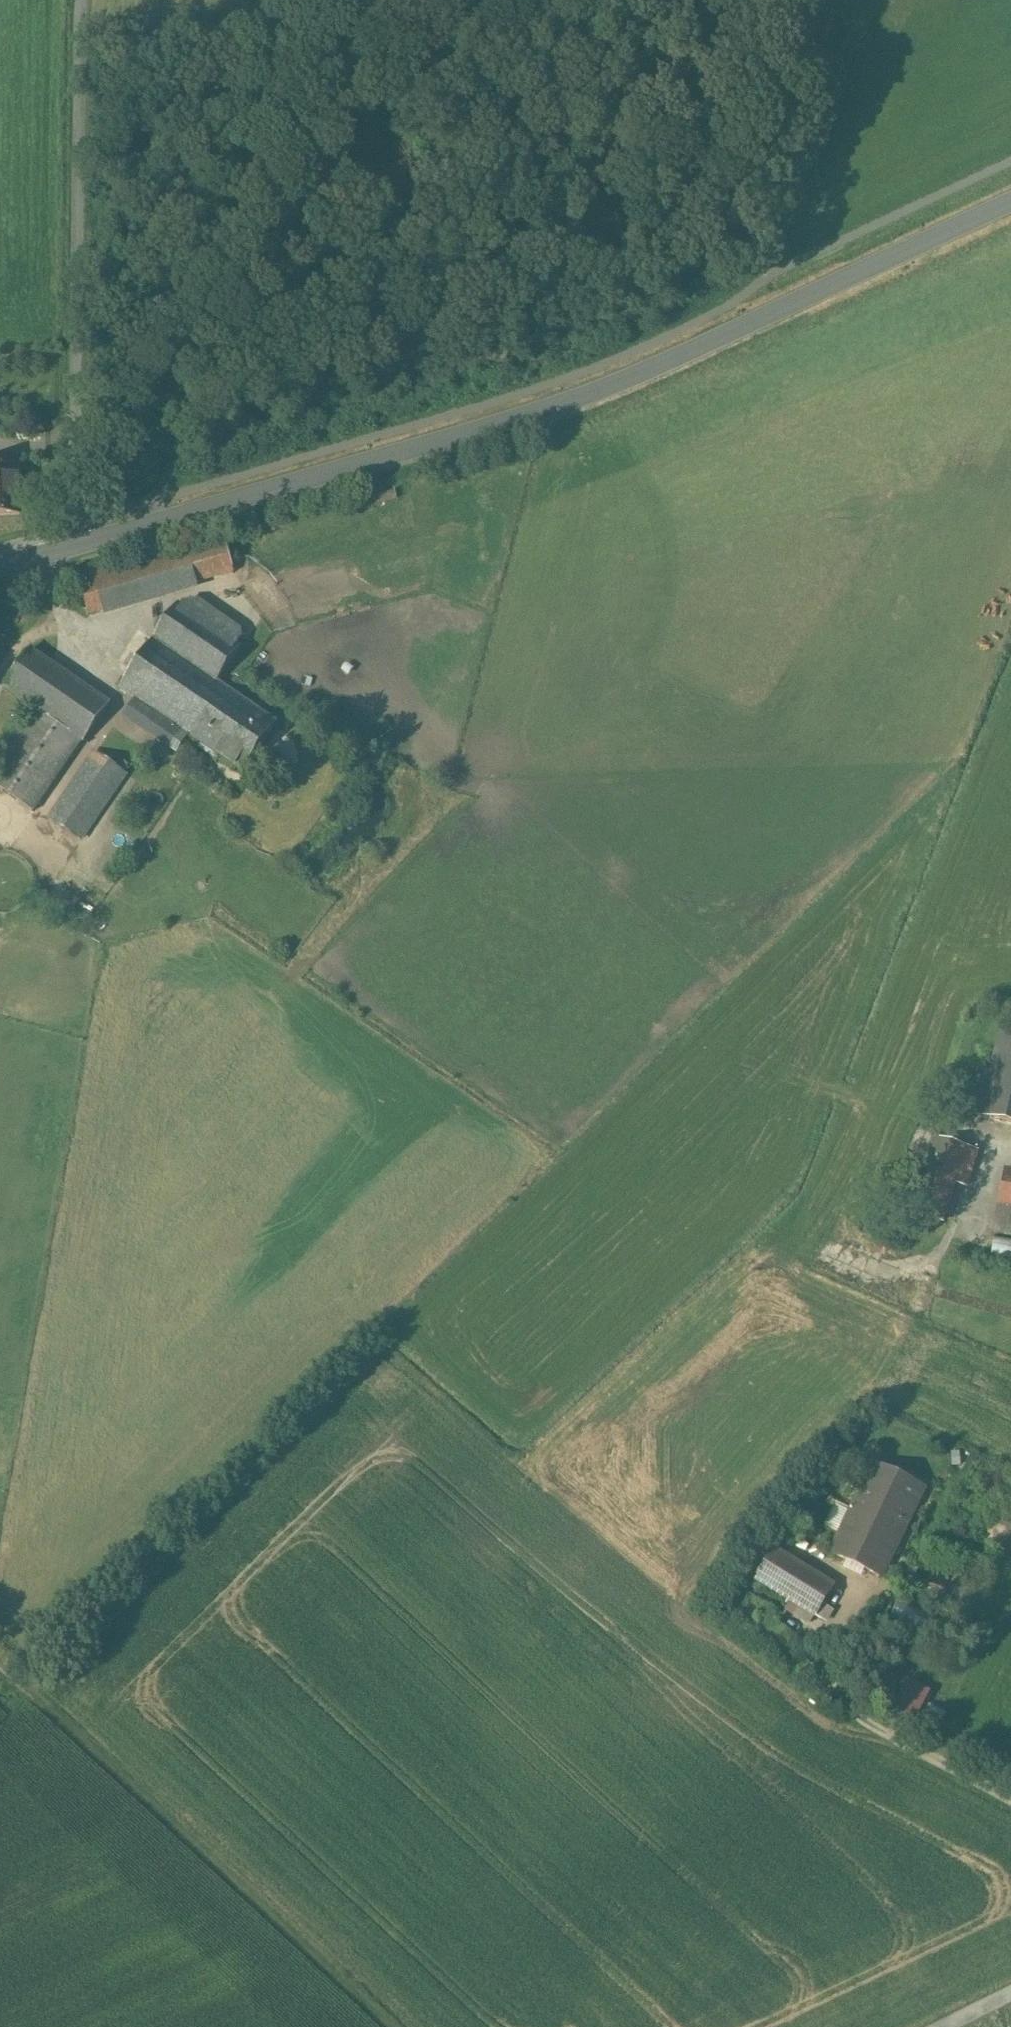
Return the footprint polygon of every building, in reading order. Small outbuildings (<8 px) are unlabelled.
[(0,471),(0,513),(19,512),(18,470),(0,471)] [(226,535),(77,577),(87,614),(236,572),(226,535)] [(178,606),(121,688),(142,702),(132,717),(166,740),(167,737),(175,743),(183,732),(217,683),(240,649),(178,606)] [(31,651),(6,688),(37,710),(0,763),(0,789),(32,811),(81,740),(84,742),(110,705),(31,651)] [(217,683),(183,732),(244,773),(277,724),(217,683)] [(96,753),(51,819),(81,839),(125,774),(96,753)] [(1001,1033),(992,1072),(989,1083),(1010,1088),(1010,1036),(1001,1033)] [(992,1072),(978,1069),(968,1113),(1010,1124),(1010,1088),(989,1083),(992,1072)] [(977,1150),(935,1137),(911,1212),(942,1222),(954,1183),(965,1186),(977,1150)] [(1005,1170),(994,1232),(1010,1234),(1010,1171),(1005,1170)] [(875,1465),(857,1503),(905,1525),(923,1488),(875,1465)] [(857,1503),(852,1501),(829,1551),(881,1575),(905,1525),(857,1503)] [(845,1593),(775,1550),(757,1580),(828,1622),(845,1593)] [(879,1709),(914,1724),(930,1690),(895,1674),(879,1709)]
